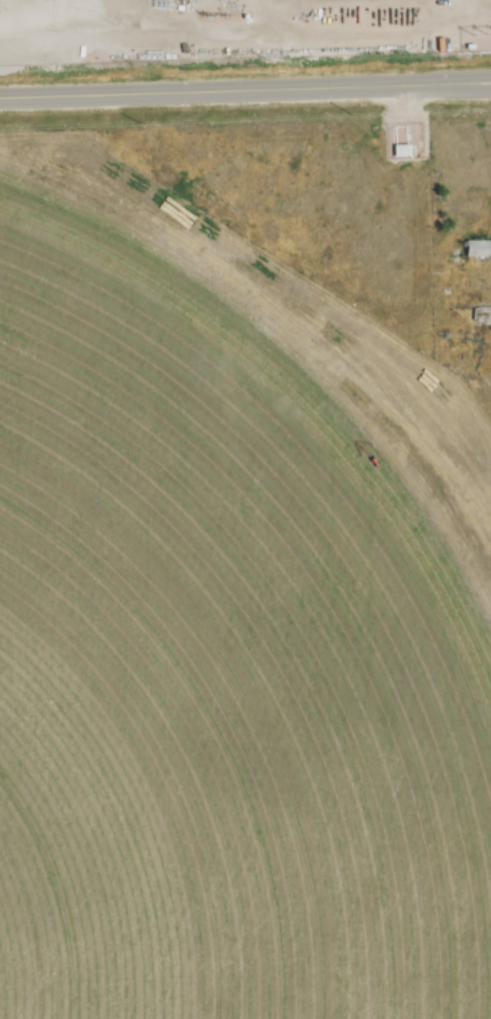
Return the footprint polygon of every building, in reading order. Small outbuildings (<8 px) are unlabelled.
[(390,127),(391,158),(410,158),(409,143),(407,143),(407,127),(390,127)] [(490,257),(490,240),(465,240),(465,257),(490,257)] [(490,322),(490,309),(472,309),(472,322),(490,322)]
